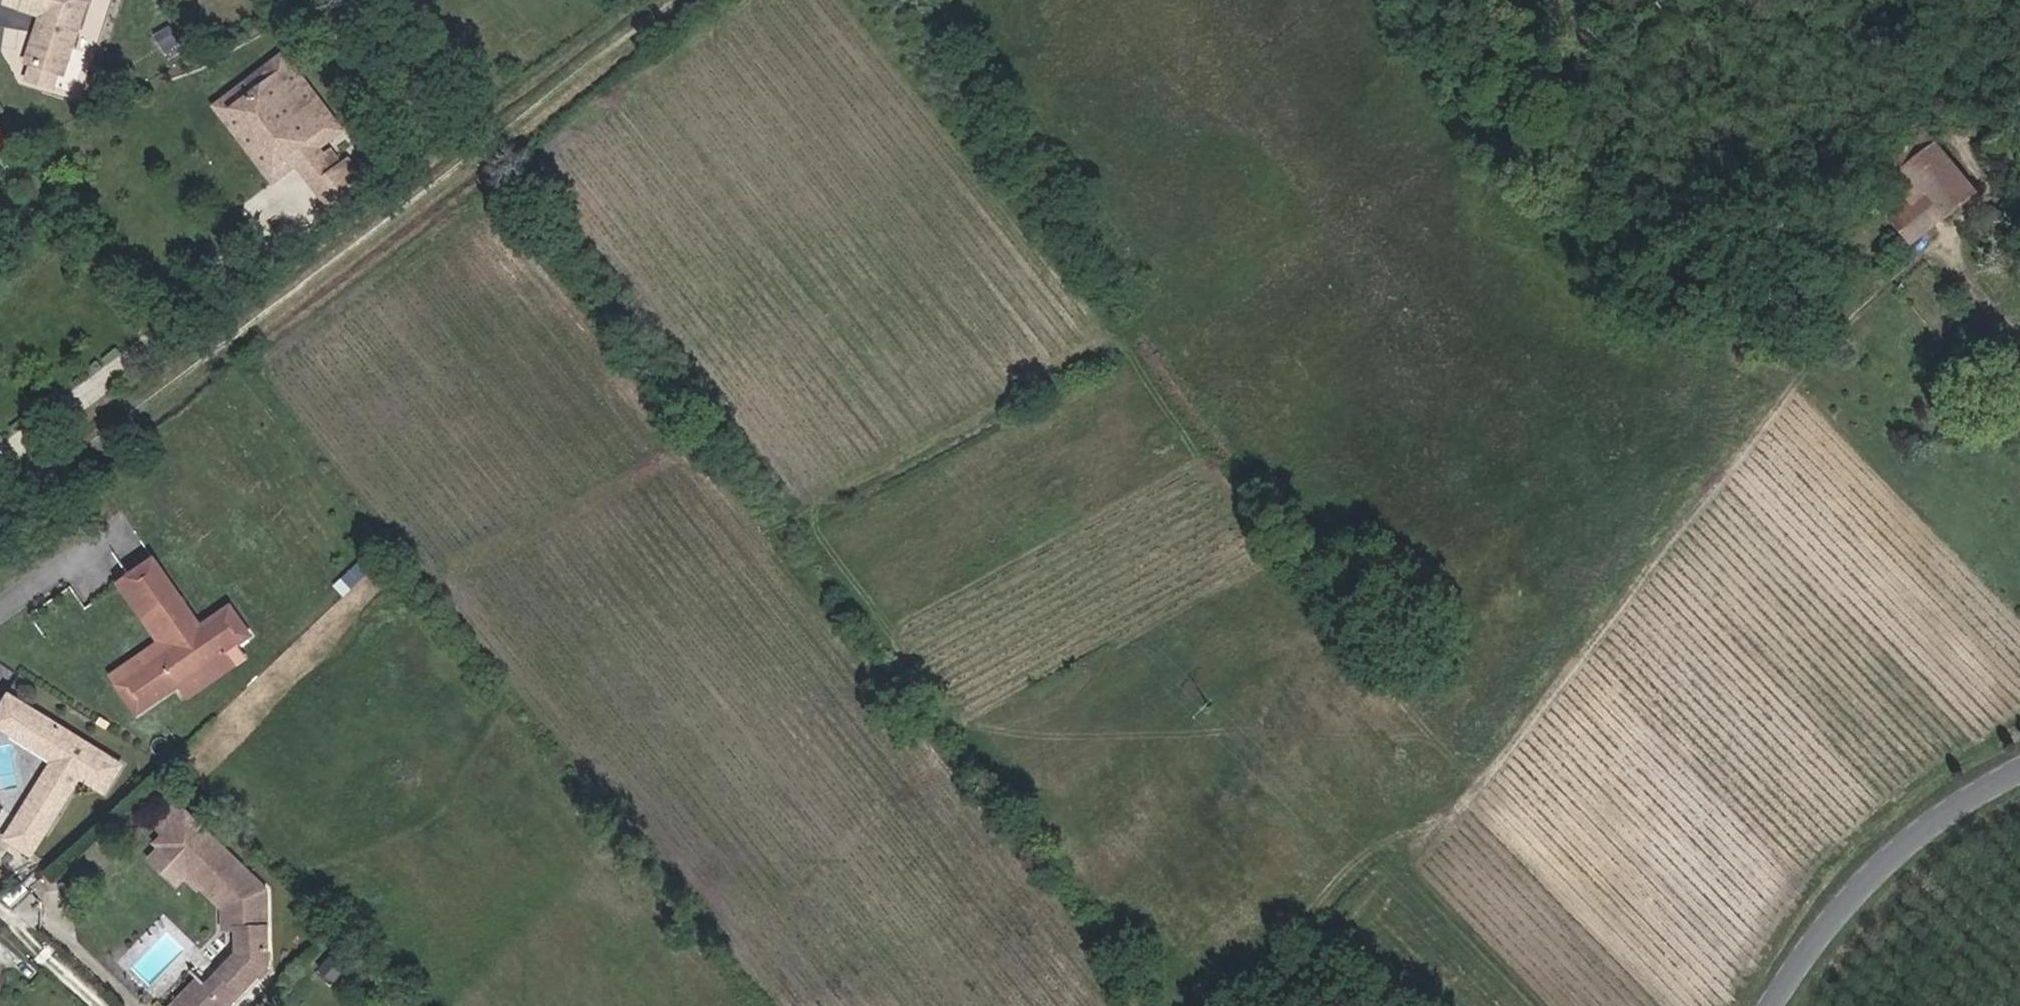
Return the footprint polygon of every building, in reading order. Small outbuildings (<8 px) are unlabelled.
[(88,0),(25,0),(22,10),(42,16),(26,61),(63,74),(88,0)] [(178,41),(170,27),(152,37),(160,51),(178,41)] [(318,148),(341,130),(284,54),(216,106),(273,182),(297,164),(327,204),(332,200),(319,182),(341,166),(331,151),(324,157),(318,148)] [(233,109),(276,164),(324,127),(282,71),(233,109)] [(1913,242),(1977,191),(1937,142),(1894,178),(1913,201),(1893,218),(1913,242)] [(332,200),(361,177),(349,161),(341,166),(319,182),(332,200)] [(224,653),(250,635),(231,606),(201,627),(155,559),(130,576),(176,643),(118,683),(138,712),(181,682),(224,653)] [(176,643),(130,576),(120,583),(161,642),(112,675),(118,683),(176,643)] [(190,696),(233,666),(224,653),(181,682),(190,696)] [(15,694),(0,717),(0,721),(60,759),(22,818),(46,834),(84,774),(108,790),(125,764),(15,694)] [(171,828),(186,812),(176,801),(153,825),(164,835),(171,828)] [(193,818),(179,834),(171,828),(164,835),(156,844),(161,848),(188,875),(199,887),(201,884),(225,908),(237,908),(238,928),(238,953),(207,984),(200,977),(172,1005),(227,1005),(259,974),(261,976),(268,970),(265,967),(268,964),(267,927),(261,927),(261,914),(267,914),(267,889),(193,818)] [(188,875),(161,848),(150,859),(178,886),(188,875)] [(238,928),(237,908),(225,908),(225,928),(238,928)] [(221,948),(200,968),(209,977),(230,957),(221,948)] [(334,982),(346,969),(332,956),(320,968),(334,982)]
